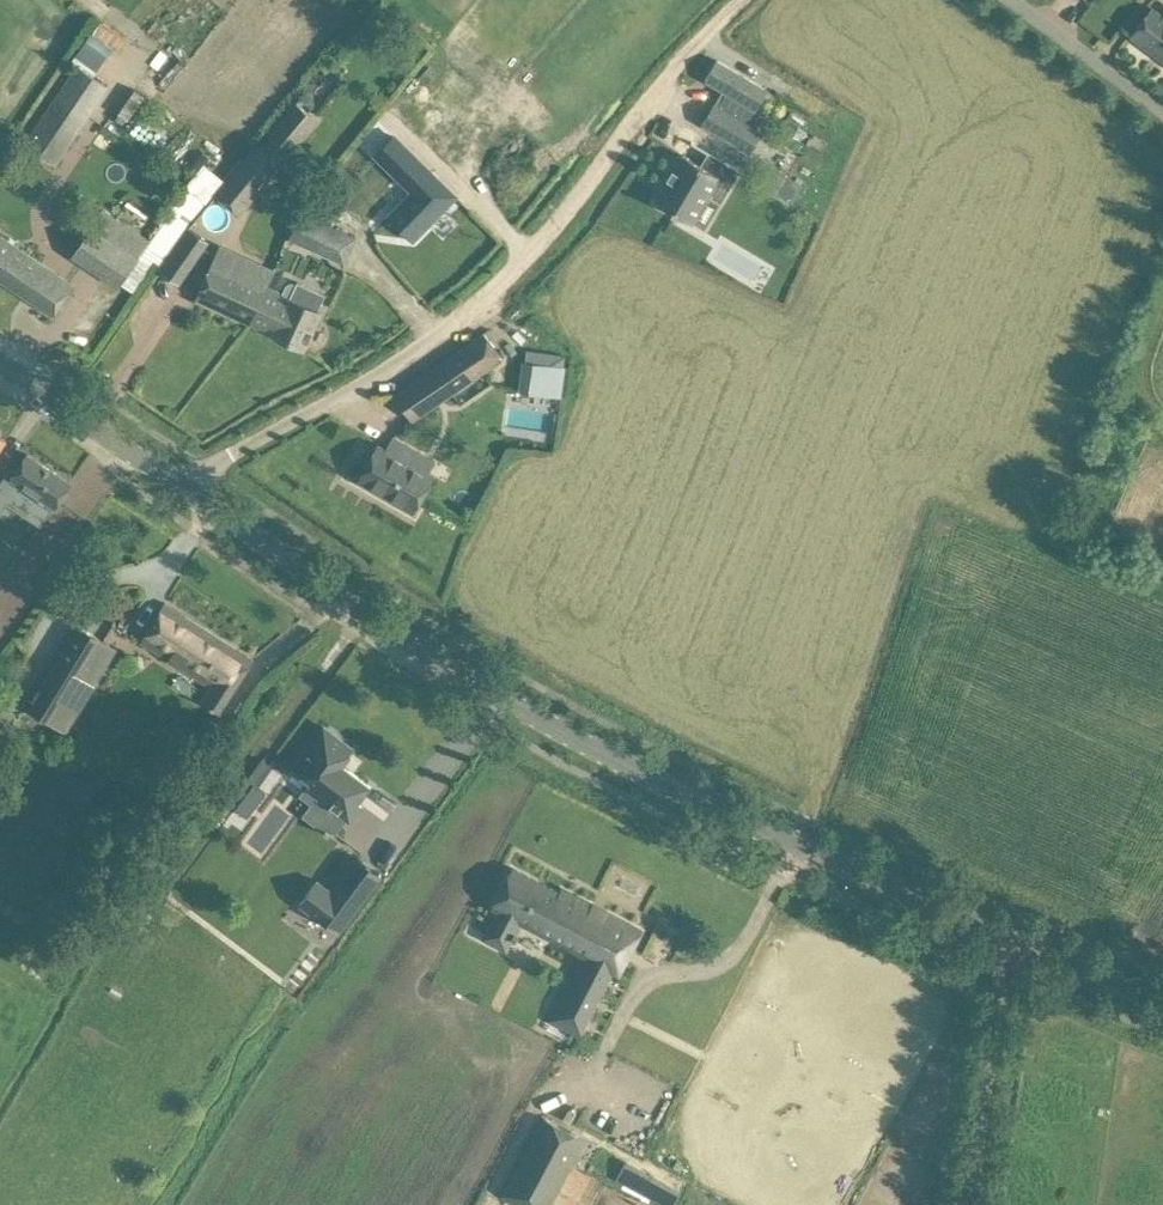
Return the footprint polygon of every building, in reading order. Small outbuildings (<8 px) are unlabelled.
[(1152,7),(1145,16),(1131,35),(1162,59),(1162,15),(1152,7)] [(103,68),(118,43),(95,29),(80,54),(103,68)] [(717,59),(706,79),(724,90),(715,104),(737,116),(745,102),(756,108),(768,89),(738,72),(717,59)] [(108,86),(88,72),(78,65),(24,145),(54,165),(108,86)] [(714,103),(703,123),(751,152),(763,132),(737,116),(715,104),(714,103)] [(215,194),(216,195),(241,215),(284,163),(280,160),(315,119),(300,106),(266,147),(259,142),(215,194)] [(803,118),(791,111),(780,129),(792,136),(803,118)] [(394,136),(376,155),(414,191),(390,216),(414,239),(456,195),(394,136)] [(656,201),(691,222),(707,194),(721,202),(740,169),(726,161),(709,151),(701,164),(684,154),(656,201)] [(782,196),(793,177),(774,166),(763,185),(782,196)] [(188,227),(208,203),(186,185),(151,240),(142,253),(158,264),(161,266),(188,227)] [(72,255),(119,287),(142,253),(151,240),(104,208),(72,255)] [(345,265),(358,238),(324,222),(311,249),(345,265)] [(179,284),(209,241),(188,227),(161,266),(159,269),(179,284)] [(67,294),(74,284),(0,234),(0,278),(53,314),(67,294)] [(206,276),(196,298),(250,323),(304,348),(321,311),(319,310),(326,294),(298,282),(296,285),(291,282),(286,284),(282,292),(268,285),(274,271),(252,261),(246,275),(213,260),(206,276)] [(502,358),(485,332),(395,393),(413,419),(502,358)] [(560,396),(564,365),(522,361),(518,391),(558,396),(560,396)] [(414,512),(426,491),(435,475),(391,450),(394,445),(389,442),(386,447),(378,443),(358,479),(414,512)] [(0,483),(0,514),(7,502),(17,488),(50,510),(54,505),(55,505),(71,482),(28,453),(16,470),(11,467),(0,483)] [(165,602),(152,622),(140,640),(211,686),(201,700),(220,712),(254,659),(165,602)] [(73,636),(29,707),(54,722),(67,702),(80,709),(110,658),(117,645),(81,623),(73,636)] [(324,725),(293,767),(314,782),(306,793),(313,798),(327,809),(330,805),(347,817),(350,820),(362,804),(359,801),(371,785),(342,763),(354,748),(324,725)] [(266,790),(254,781),(236,806),(248,815),(266,790)] [(317,880),(300,902),(338,931),(381,874),(358,856),(332,891),(317,880)] [(581,955),(547,1020),(580,1037),(614,971),(619,974),(643,929),(562,887),(561,891),(513,867),(492,908),(496,910),(482,937),(506,949),(519,923),(581,955)] [(590,1140),(544,1116),(501,1196),(515,1204),(518,1199),(529,1204),(550,1204),(571,1166),(575,1168),(590,1140)]
